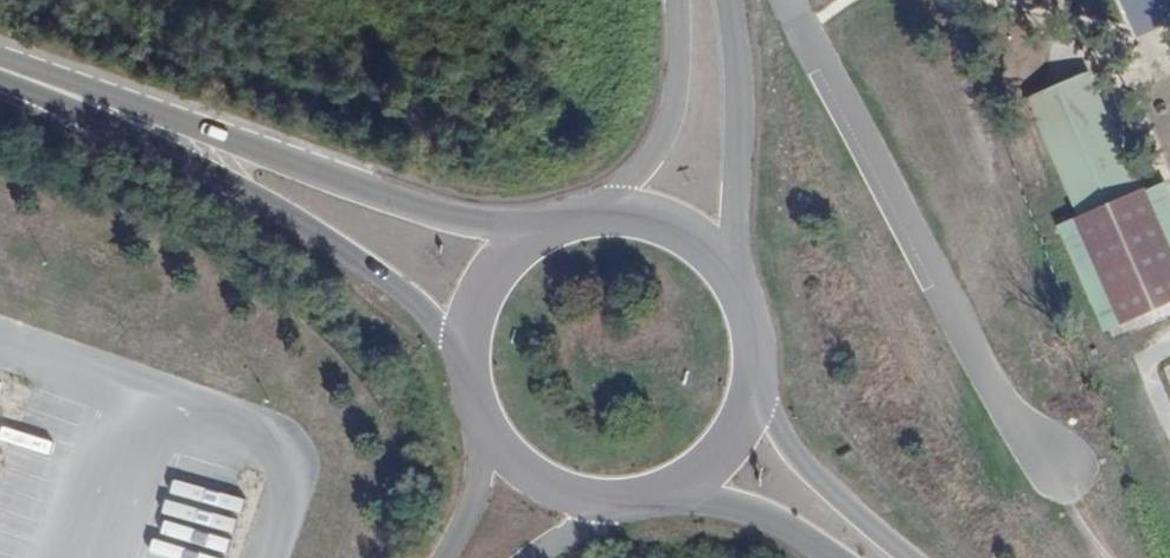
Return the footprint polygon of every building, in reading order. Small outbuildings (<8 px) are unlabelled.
[(1133,21),(1169,4),(1169,0),(1123,0),(1133,21)] [(1133,21),(1139,34),(1169,20),(1169,4),(1133,21)] [(1140,195),(1083,73),(1029,97),(1084,218),(1140,195)] [(1159,186),(1140,195),(1169,264),(1169,212),(1159,186)] [(1140,195),(1084,218),(1065,227),(1110,326),(1169,301),(1169,264),(1140,195)]
